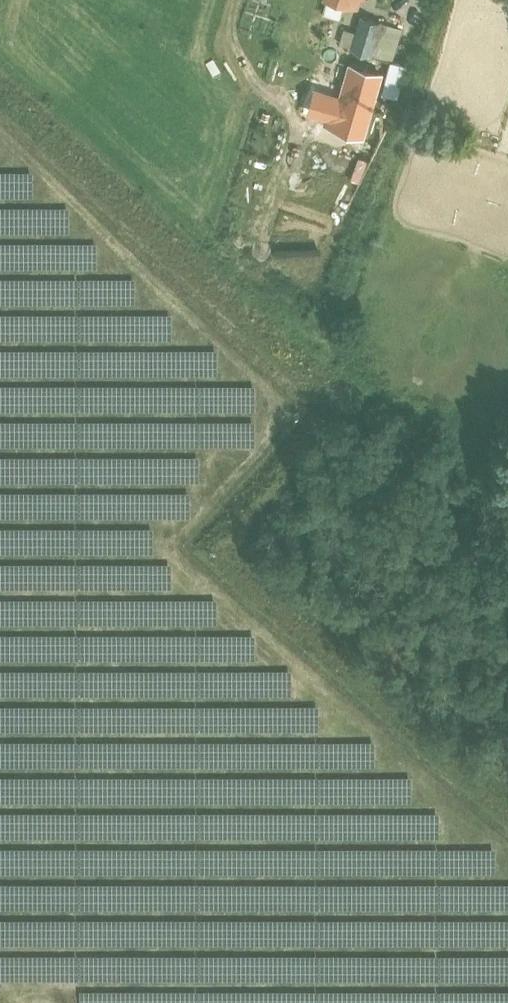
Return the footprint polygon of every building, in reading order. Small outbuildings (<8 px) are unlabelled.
[(355,30),(350,45),(349,48),(367,54),(377,20),(360,15),(355,30)] [(380,73),(348,64),(339,99),(316,92),(310,115),(334,121),(332,129),(363,137),(380,73)]
